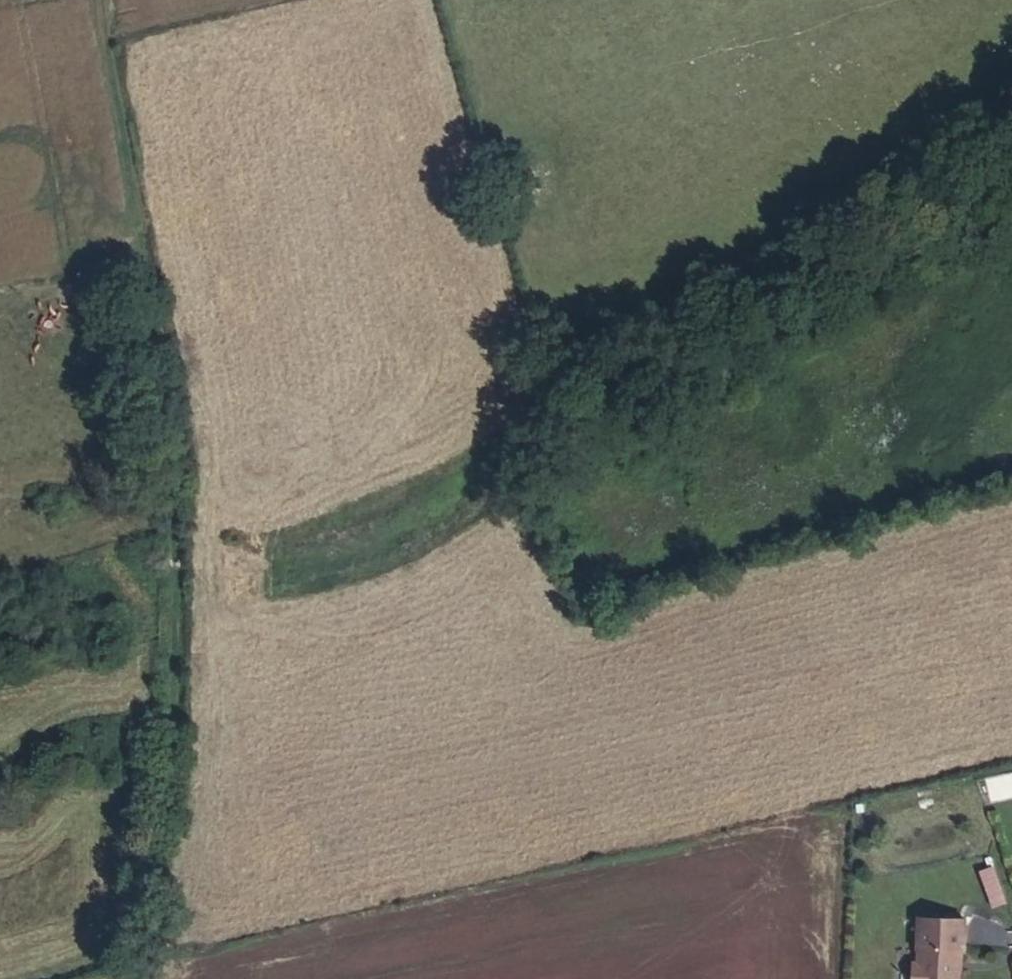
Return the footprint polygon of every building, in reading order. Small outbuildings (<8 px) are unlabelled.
[(992,872),(1005,912),(1011,909),(1011,882),(1007,867),(992,872)] [(959,921),(912,918),(910,950),(912,950),(911,963),(905,963),(904,978),(951,978),(952,965),(954,965),(954,953),(957,953),(959,921)]
